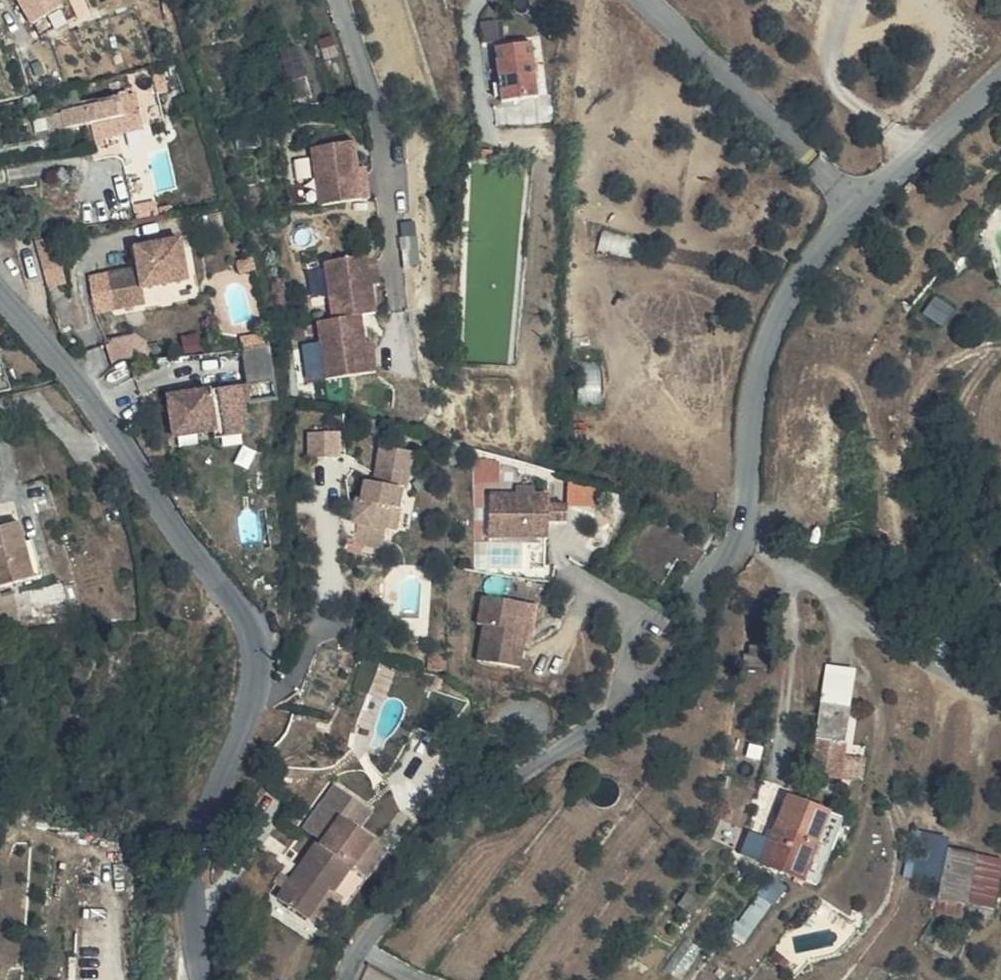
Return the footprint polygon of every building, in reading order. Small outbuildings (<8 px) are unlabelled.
[(64,0),(23,0),(36,21),(66,4),(64,0)] [(502,18),(483,20),(484,37),(504,35),(502,18)] [(503,99),(541,96),(537,40),(498,43),(503,99)] [(298,99),(316,91),(302,56),(283,64),(298,99)] [(55,135),(94,128),(96,139),(148,130),(141,93),(77,104),(79,112),(52,117),(55,135)] [(362,170),(358,141),(315,147),(323,204),(374,198),(370,169),(362,170)] [(190,282),(182,239),(137,248),(140,266),(94,275),(101,309),(146,300),(145,290),(190,282)] [(46,255),(49,284),(66,282),(63,253),(46,255)] [(375,282),(383,281),(379,253),(328,260),(335,318),(364,314),(379,313),(375,282)] [(939,294),(927,311),(946,325),(958,307),(939,294)] [(368,344),(364,314),(335,318),(321,320),(329,378),(381,371),(377,343),(368,344)] [(205,350),(202,332),(185,335),(188,353),(205,350)] [(253,401),(282,396),(272,342),(244,347),(250,383),(253,401)] [(600,363),(583,363),(583,394),(601,394),(600,363)] [(253,401),(250,383),(244,384),(247,402),(253,401)] [(247,402),(244,384),(171,393),(176,426),(249,416),(247,402)] [(249,416),(176,426),(177,434),(216,428),(217,434),(250,430),(249,416)] [(344,454),(344,431),(311,431),(312,454),(344,454)] [(384,446),(379,469),(388,470),(385,486),(376,484),(367,483),(364,500),(361,500),(355,523),(359,523),(356,541),(386,547),(390,530),(395,507),(407,509),(419,453),(384,446)] [(379,469),(376,484),(385,486),(388,470),(379,469)] [(550,491),(491,491),(491,533),(545,533),(552,533),(552,519),(571,520),(571,500),(550,500),(550,491)] [(403,532),(407,509),(395,507),(390,530),(403,532)] [(0,525),(0,534),(8,531),(6,523),(0,525)] [(31,551),(25,527),(8,531),(0,534),(0,591),(4,590),(40,582),(31,551)] [(39,549),(46,580),(50,579),(42,548),(39,549)] [(31,551),(40,582),(46,580),(39,549),(31,551)] [(0,591),(0,597),(6,627),(26,623),(20,595),(5,598),(4,590),(0,591)] [(522,628),(526,603),(487,596),(481,622),(489,624),(482,658),(523,664),(529,629),(522,628)] [(540,605),(526,603),(522,628),(529,629),(535,631),(540,605)] [(824,701),(812,770),(842,777),(861,781),(865,762),(846,757),(855,707),(824,701)] [(360,797),(337,779),(305,824),(326,839),(322,845),(318,842),(280,897),(326,928),(349,896),(338,888),(353,866),(368,876),(390,844),(361,824),(347,815),(360,797)] [(809,878),(822,845),(835,811),(794,795),(766,866),(806,884),(809,878)] [(374,806),(360,797),(347,815),(361,824),(374,806)] [(822,845),(809,878),(824,884),(838,852),(822,845)] [(959,878),(946,944),(969,950),(972,933),(977,934),(986,884),(959,878)] [(744,938),(776,900),(765,891),(734,929),(744,938)]
